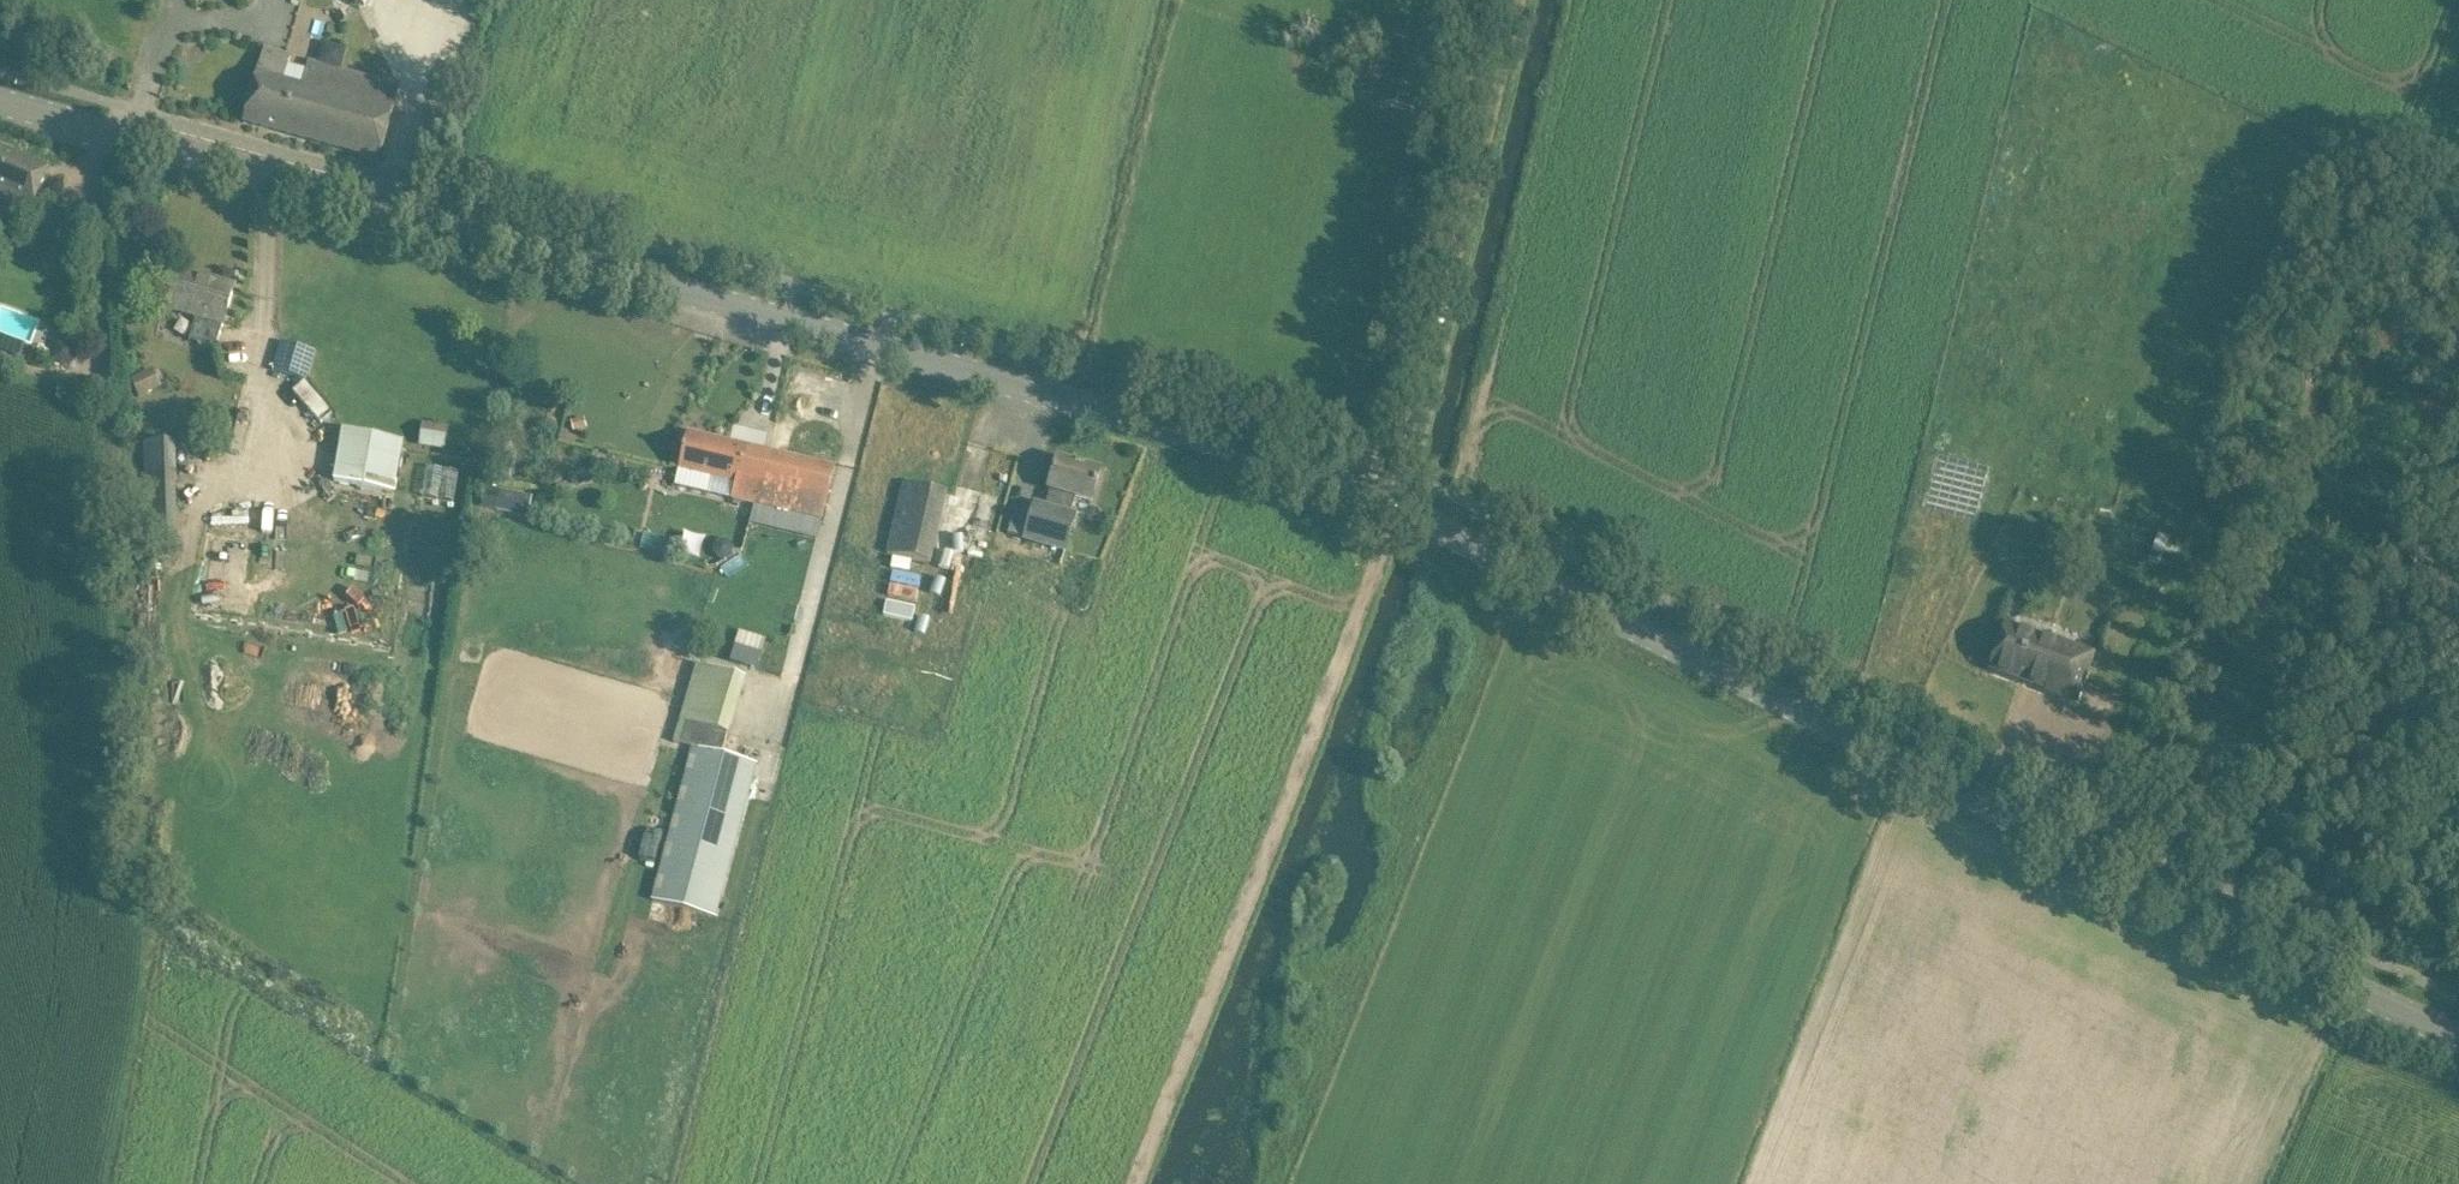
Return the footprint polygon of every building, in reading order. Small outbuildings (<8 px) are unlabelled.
[(250,100),(243,123),(380,161),(386,138),(399,89),(341,73),(329,70),(318,67),(319,63),(310,61),(308,68),(303,86),(286,82),(291,63),(292,58),(264,50),(250,100)] [(0,148),(0,200),(30,213),(49,168),(0,148)] [(172,299),(169,310),(223,326),(235,288),(214,282),(213,286),(179,276),(172,299)] [(21,359),(26,345),(0,336),(0,351),(21,359)] [(307,382),(309,376),(316,353),(282,343),(273,371),(307,382)] [(77,350),(58,344),(52,362),(71,368),(77,350)] [(162,388),(153,369),(131,380),(140,399),(162,388)] [(585,419),(571,422),(573,432),(587,429),(585,419)] [(444,450),(449,427),(425,421),(419,445),(444,450)] [(333,481),(395,493),(404,441),(343,430),(333,481)] [(682,457),(678,472),(738,486),(735,502),(748,505),(756,507),(770,453),(761,451),(687,433),(682,457)] [(147,561),(179,560),(176,441),(144,442),(147,561)] [(770,453),(756,507),(822,522),(829,491),(834,468),(770,453)] [(1091,506),(1094,494),(1101,471),(1058,459),(1048,494),(1050,495),(1047,506),(1034,502),(1024,542),(1067,554),(1078,514),(1072,513),(1075,502),(1091,506)] [(929,567),(941,518),(946,494),(904,484),(887,557),(929,567)] [(485,488),(482,508),(529,517),(532,497),(485,488)] [(644,535),(640,552),(669,558),(672,541),(644,535)] [(715,543),(714,550),(718,556),(725,558),(732,554),(734,546),(730,540),(722,538),(715,543)] [(938,565),(961,571),(967,547),(944,541),(938,565)] [(2091,656),(2005,625),(1989,670),(2075,701),(2086,672),(2091,656)] [(763,668),(769,637),(741,632),(735,662),(763,668)] [(691,676),(674,744),(690,748),(694,749),(694,750),(721,757),(728,734),(730,735),(743,690),(736,688),(691,676)] [(693,754),(653,903),(715,920),(756,766),(721,757),(694,750),(693,754)]
